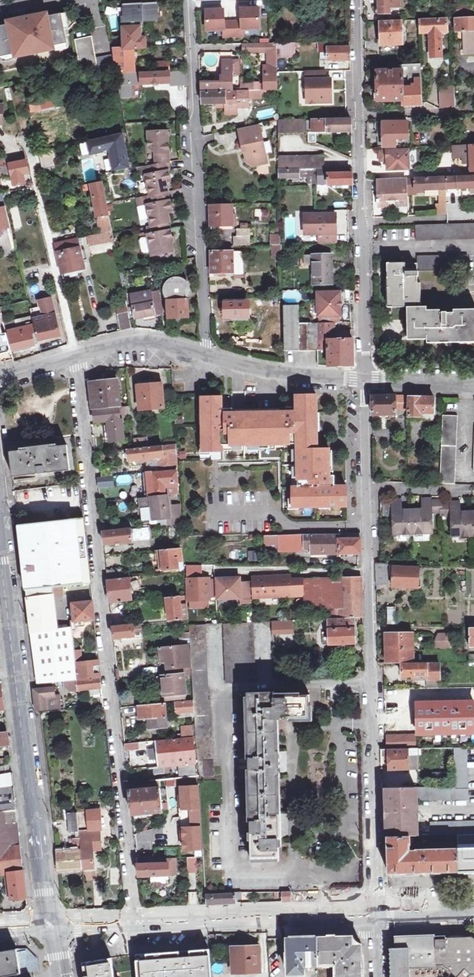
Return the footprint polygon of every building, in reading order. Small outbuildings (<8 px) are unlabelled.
[(380,13),(391,13),(390,10),(399,10),(399,0),(379,0),(379,1),(380,13)] [(157,3),(124,5),(125,17),(123,17),(124,48),(134,48),(146,48),(146,43),(145,38),(143,38),(143,19),(157,18),(157,11),(157,3)] [(242,22),(233,22),(233,36),(243,36),(243,29),(260,28),(259,8),(241,9),(242,22)] [(233,36),(233,22),(224,22),(224,10),(206,10),(207,30),(224,30),(224,37),(233,36)] [(71,58),(66,34),(62,14),(48,16),(48,14),(32,17),(32,16),(23,18),(24,19),(8,22),(8,25),(0,26),(0,72),(71,58)] [(452,18),(452,21),(455,21),(456,41),(467,41),(468,56),(473,56),(473,17),(452,18)] [(380,32),(381,53),(394,52),(394,44),(402,43),(402,19),(380,21),(380,32)] [(432,54),(442,54),(441,31),(447,31),(447,23),(449,23),(449,20),(447,20),(446,19),(420,20),(420,32),(430,32),(432,54)] [(92,36),(75,40),(81,72),(98,68),(92,36)] [(319,42),(319,51),(327,52),(327,60),(351,61),(350,42),(319,42)] [(276,67),(276,43),(244,44),(244,51),(268,51),(268,66),(266,65),(266,89),(277,89),(276,67)] [(278,66),(277,57),(296,57),(296,43),(276,43),(276,67),(278,66)] [(124,48),(114,49),(116,72),(135,72),(134,48),(124,48)] [(225,90),(234,90),(232,60),(223,61),(224,82),(202,83),(202,91),(225,90)] [(156,71),(170,71),(170,62),(156,63),(156,71)] [(423,104),(422,84),(421,64),(396,65),(397,68),(393,68),(393,72),(377,72),(378,86),(378,101),(403,100),(403,105),(423,104)] [(187,70),(170,71),(170,83),(170,86),(188,85),(187,70)] [(156,71),(116,73),(120,97),(132,96),(131,84),(170,83),(170,71),(156,71)] [(325,71),(306,71),(307,104),(332,103),(331,79),(325,79),(325,71)] [(90,80),(93,94),(101,93),(98,78),(90,80)] [(73,88),(76,104),(88,102),(85,86),(73,88)] [(441,100),(455,99),(454,86),(440,86),(441,100)] [(76,104),(73,88),(30,97),(33,112),(76,104)] [(235,90),(225,90),(225,92),(202,93),(202,104),(225,103),(225,111),(228,114),(236,113),(236,107),(235,90)] [(241,90),(235,90),(236,107),(249,107),(248,90),(241,90)] [(455,99),(441,100),(442,108),(456,107),(455,99)] [(305,120),(305,119),(278,119),(279,133),(305,133),(305,120)] [(352,120),(305,120),(305,133),(352,132),(352,126),(352,120)] [(384,148),(412,146),(412,138),(409,138),(408,122),(379,123),(379,131),(383,131),(384,148)] [(239,130),(243,145),(245,144),(247,151),(246,152),(248,162),(253,165),(267,162),(259,125),(239,130)] [(156,165),(168,162),(169,162),(168,147),(167,132),(148,133),(149,148),(156,153),(156,165)] [(115,138),(88,144),(90,156),(102,153),(114,156),(114,157),(126,155),(123,140),(115,142),(115,138)] [(473,175),(473,146),(455,147),(456,158),(464,158),(464,163),(471,163),(471,169),(471,175),(473,175)] [(388,170),(410,169),(409,150),(381,151),(381,161),(388,161),(388,170)] [(54,153),(39,153),(40,167),(54,167),(54,153)] [(126,155),(114,157),(116,169),(128,167),(126,155)] [(324,155),(280,155),(280,168),(317,168),(325,168),(324,155)] [(1,175),(13,179),(15,186),(32,182),(26,156),(0,161),(0,175),(1,175)] [(169,182),(168,162),(156,165),(148,167),(148,174),(147,174),(150,195),(168,191),(167,183),(169,182)] [(317,168),(280,168),(280,178),(310,178),(310,183),(318,184),(317,168)] [(325,168),(317,168),(318,184),(329,184),(329,185),(353,185),(353,168),(325,168)] [(471,175),(471,177),(445,178),(446,190),(462,189),(462,196),(473,195),(473,175),(471,175)] [(445,178),(408,180),(409,196),(419,196),(419,191),(439,190),(446,190),(445,178)] [(400,203),(409,203),(409,196),(408,180),(408,179),(385,180),(385,188),(380,189),(381,201),(381,207),(400,206),(400,203)] [(102,233),(113,231),(108,203),(103,181),(84,185),(86,191),(92,190),(98,224),(100,224),(102,233)] [(170,211),(168,191),(149,195),(150,205),(149,205),(152,225),(169,222),(167,212),(170,211)] [(138,220),(145,220),(143,198),(136,198),(138,220)] [(210,206),(211,226),(232,225),(231,205),(210,206)] [(7,208),(0,209),(0,230),(11,227),(7,208)] [(336,214),(305,214),(305,234),(320,234),(320,243),(336,242),(336,228),(336,214)] [(172,241),(169,222),(152,225),(149,226),(150,236),(149,236),(149,237),(152,251),(152,253),(161,251),(161,254),(172,252),(170,241),(172,241)] [(415,241),(473,239),(473,223),(415,225),(415,229),(415,241)] [(235,246),(251,245),(250,229),(237,229),(237,236),(235,236),(235,246)] [(102,233),(86,236),(88,246),(115,240),(113,231),(102,233)] [(275,244),(283,244),(282,233),(272,234),(272,245),(275,244)] [(152,251),(149,237),(142,238),(141,240),(143,251),(145,252),(152,251)] [(56,244),(61,274),(85,269),(79,239),(56,244)] [(212,252),(213,273),(235,273),(235,275),(246,275),(246,251),(212,252)] [(332,254),(313,255),(313,266),(314,283),(332,283),(332,268),(332,254)] [(468,272),(469,257),(418,256),(418,263),(419,271),(468,272)] [(388,277),(393,277),(393,305),(408,305),(409,333),(428,333),(428,337),(428,341),(442,341),(451,341),(451,337),(473,337),(473,309),(454,308),(454,310),(448,310),(448,309),(444,309),(444,310),(442,310),(441,308),(427,308),(427,306),(420,306),(420,282),(417,282),(417,276),(419,276),(419,271),(418,263),(406,263),(406,262),(388,262),(388,272),(388,277)] [(166,299),(188,298),(190,292),(189,286),(186,281),(180,278),(174,278),(168,280),(164,285),(163,291),(164,297),(166,299)] [(299,302),(299,290),(282,290),(282,302),(299,302)] [(133,296),(136,317),(144,315),(160,312),(156,291),(133,296)] [(341,292),(318,292),(318,316),(341,316),(341,304),(341,292)] [(14,351),(40,345),(39,340),(49,338),(61,335),(54,305),(54,306),(52,298),(40,301),(41,307),(31,310),(34,320),(17,324),(16,320),(10,322),(11,325),(8,326),(14,351)] [(190,317),(188,298),(166,299),(168,302),(169,317),(180,317),(190,317)] [(249,316),(249,303),(238,303),(238,300),(233,301),(233,303),(226,303),(226,316),(249,316)] [(318,351),(318,343),(317,323),(299,324),(298,315),(298,305),(284,306),(285,351),(318,351)] [(121,331),(132,329),(129,312),(118,314),(121,331)] [(11,351),(7,333),(3,334),(0,320),(0,354),(11,351)] [(334,323),(317,323),(318,343),(328,343),(328,340),(334,339),(334,323)] [(328,343),(318,343),(318,351),(318,365),(322,366),(348,366),(356,365),(356,339),(334,339),(328,340),(328,343)] [(162,384),(152,384),(152,379),(137,380),(139,409),(164,407),(162,384)] [(119,407),(121,407),(117,380),(96,383),(97,395),(92,396),(95,423),(108,421),(110,440),(124,439),(123,423),(120,423),(120,421),(119,407)] [(222,396),(202,397),(203,448),(209,447),(209,451),(223,450),(223,445),(298,443),(298,486),(293,486),(293,500),(297,500),(297,506),(320,506),(320,503),(330,503),(330,506),(347,506),(347,486),(335,486),(335,475),(330,471),(330,449),(318,449),(317,395),(297,395),(297,407),(286,407),(282,412),(238,412),(233,408),(223,408),(222,396)] [(396,403),(408,403),(408,396),(373,396),(373,420),(396,420),(396,412),(396,403)] [(409,416),(421,416),(421,412),(434,413),(434,398),(409,397),(409,416)] [(408,411),(408,403),(396,403),(396,412),(408,411)] [(119,407),(120,421),(133,420),(132,406),(121,407),(119,407)] [(442,441),(442,451),(442,483),(457,484),(458,415),(446,415),(442,415),(442,441)] [(129,460),(161,456),(164,456),(164,455),(173,454),(174,461),(161,462),(162,470),(147,472),(149,495),(179,492),(175,444),(148,447),(147,437),(135,438),(135,448),(128,449),(129,460)] [(442,451),(442,441),(430,441),(430,450),(442,451)] [(10,452),(13,477),(71,470),(68,445),(51,447),(50,444),(27,447),(27,450),(10,452)] [(161,456),(161,462),(174,461),(173,454),(164,455),(164,456),(161,456)] [(114,475),(98,477),(99,487),(115,486),(114,475)] [(140,499),(142,520),(170,518),(171,525),(181,524),(180,505),(169,505),(168,496),(140,499)] [(394,499),(394,502),(394,515),(394,532),(398,532),(413,532),(417,531),(432,531),(432,512),(432,501),(432,499),(424,499),(423,514),(421,514),(421,509),(406,509),(406,514),(403,514),(403,499),(394,499)] [(442,501),(432,501),(432,512),(442,512),(442,504),(442,501)] [(452,515),(452,536),(473,536),(473,512),(464,512),(464,517),(462,517),(462,502),(452,502),(452,504),(452,515)] [(452,515),(452,504),(442,504),(442,512),(441,515),(452,515)] [(23,556),(26,590),(53,587),(64,586),(90,583),(84,518),(20,525),(23,556)] [(147,527),(131,529),(132,544),(149,542),(147,527)] [(132,544),(131,529),(103,532),(105,546),(132,544)] [(432,531),(417,531),(418,542),(433,542),(432,531)] [(362,532),(350,533),(350,554),(362,554),(362,532)] [(413,532),(398,532),(398,542),(413,542),(413,532)] [(350,533),(339,533),(339,535),(339,554),(350,554),(350,533)] [(339,535),(280,537),(280,538),(280,549),(280,551),(305,551),(305,548),(311,548),(311,555),(339,554),(339,535)] [(152,550),(154,571),(163,570),(163,572),(181,570),(181,558),(183,558),(182,547),(152,550)] [(390,564),(383,564),(377,563),(377,584),(390,584),(390,564)] [(395,568),(395,583),(408,583),(408,587),(420,588),(420,568),(395,568)] [(132,601),(129,582),(129,577),(122,578),(121,569),(107,570),(108,579),(111,603),(132,601)] [(280,576),(254,577),(255,597),(292,596),(292,580),(292,579),(280,579),(280,576)] [(241,577),(218,578),(218,598),(241,597),(241,577)] [(363,577),(338,578),(304,579),(305,609),(327,608),(327,618),(329,618),(330,644),(356,643),(356,621),(357,621),(358,617),(363,617),(363,597),(363,577)] [(209,578),(189,578),(190,599),(210,599),(209,578)] [(304,579),(292,580),(292,596),(304,595),(304,579)] [(66,596),(64,586),(53,587),(54,597),(66,596)] [(31,622),(32,631),(58,629),(54,597),(53,587),(26,590),(29,623),(31,622)] [(184,618),(181,596),(167,597),(168,608),(169,620),(184,618)] [(168,608),(167,597),(156,599),(158,609),(168,608)] [(93,602),(73,603),(74,620),(94,619),(93,602)] [(389,624),(397,624),(398,609),(390,608),(389,624)] [(292,620),(272,620),(273,633),(292,632),(292,620)] [(254,621),(224,622),(226,682),(256,681),(254,621)] [(194,700),(195,712),(195,717),(195,725),(196,737),(198,760),(212,759),(210,699),(209,699),(205,623),(189,624),(194,700)] [(141,624),(113,628),(114,638),(142,635),(141,624)] [(64,681),(77,679),(76,664),(72,627),(58,629),(32,631),(39,683),(64,681)] [(387,664),(401,663),(402,675),(413,675),(413,679),(441,679),(440,663),(414,663),(413,634),(386,634),(386,641),(386,655),(387,664)] [(437,648),(452,648),(451,634),(441,634),(437,639),(437,648)] [(188,643),(167,646),(168,662),(169,667),(178,667),(178,673),(161,675),(163,696),(186,693),(184,673),(191,672),(188,643)] [(168,662),(167,646),(159,646),(161,663),(168,662)] [(99,662),(76,664),(77,679),(101,677),(99,662)] [(101,677),(77,679),(64,681),(65,687),(72,691),(102,688),(101,677)] [(35,688),(37,709),(63,707),(62,693),(57,694),(56,686),(35,688)] [(252,859),(279,859),(279,839),(281,839),(281,827),(281,814),(278,815),(278,776),(280,776),(280,764),(279,752),(277,751),(277,720),(293,720),(309,720),(309,718),(310,718),(310,695),(276,695),(276,691),(248,691),(252,859)] [(178,713),(195,712),(194,700),(175,702),(176,713),(178,713)] [(417,703),(418,718),(418,733),(473,732),(473,702),(417,703)] [(139,705),(140,718),(154,717),(155,727),(167,726),(165,703),(139,705)] [(193,737),(196,737),(195,725),(181,726),(181,728),(178,728),(179,739),(193,737)] [(0,735),(0,747),(9,745),(8,733),(0,735)] [(416,734),(386,735),(387,749),(416,748),(416,734)] [(179,739),(156,741),(160,766),(182,764),(183,777),(197,775),(193,737),(179,739)] [(455,747),(455,755),(455,786),(386,788),(387,801),(391,804),(416,804),(416,801),(469,799),(468,747),(455,747)] [(387,749),(386,749),(381,749),(381,758),(388,758),(388,769),(419,769),(419,748),(416,748),(387,749)] [(198,760),(199,775),(213,774),(212,759),(198,760)] [(440,772),(425,772),(425,780),(440,780),(440,772)] [(183,777),(176,777),(176,784),(199,783),(199,775),(197,775),(183,777)] [(199,786),(181,787),(182,809),(201,808),(199,786)] [(130,791),(133,817),(162,814),(160,787),(130,791)] [(8,874),(11,898),(26,897),(14,789),(0,790),(0,875),(8,874)] [(201,808),(182,809),(183,819),(201,817),(201,808)] [(97,811),(78,812),(79,830),(79,832),(80,845),(82,869),(94,868),(93,852),(93,847),(102,846),(101,836),(99,836),(97,811)] [(70,831),(79,830),(78,812),(69,813),(70,831)] [(201,817),(183,819),(184,828),(202,827),(201,817)] [(388,836),(388,873),(424,872),(459,871),(473,871),(473,822),(431,822),(432,835),(458,835),(458,849),(417,850),(417,851),(412,851),(409,849),(409,844),(410,844),(410,836),(417,836),(417,820),(388,820),(388,836)] [(202,827),(184,828),(185,850),(203,849),(202,827)] [(80,845),(74,846),(74,851),(68,852),(69,870),(82,869),(80,845)] [(68,852),(57,852),(59,870),(69,870),(68,852)] [(154,875),(169,875),(169,862),(152,863),(151,856),(137,857),(139,876),(154,875)] [(189,857),(189,872),(198,872),(198,857),(189,857)] [(169,875),(154,875),(154,884),(169,883),(169,875)] [(283,892),(283,901),(294,901),(293,896),(293,892),(283,892)] [(208,904),(235,903),(235,900),(244,899),(243,893),(207,894),(208,899),(208,904)] [(304,974),(304,968),(318,967),(318,966),(337,966),(337,971),(334,971),(334,976),(337,976),(362,976),(362,970),(361,944),(353,945),(352,936),(307,938),(287,938),(287,941),(287,975),(304,974)] [(435,938),(395,939),(395,948),(391,948),(391,976),(411,976),(410,966),(444,965),(455,976),(467,976),(470,974),(473,974),(473,937),(460,937),(446,938),(446,939),(435,940),(435,938)] [(260,972),(259,946),(251,947),(250,944),(242,944),(241,947),(233,947),(235,972),(260,972)] [(17,953),(27,951),(31,973),(40,971),(38,958),(27,947),(17,948),(17,950),(17,953)] [(21,974),(17,950),(0,953),(0,976),(5,976),(21,974)] [(27,951),(17,953),(21,974),(31,973),(27,951)] [(210,953),(137,958),(138,976),(212,976),(210,953)] [(113,956),(83,961),(86,976),(116,976),(113,956)]
